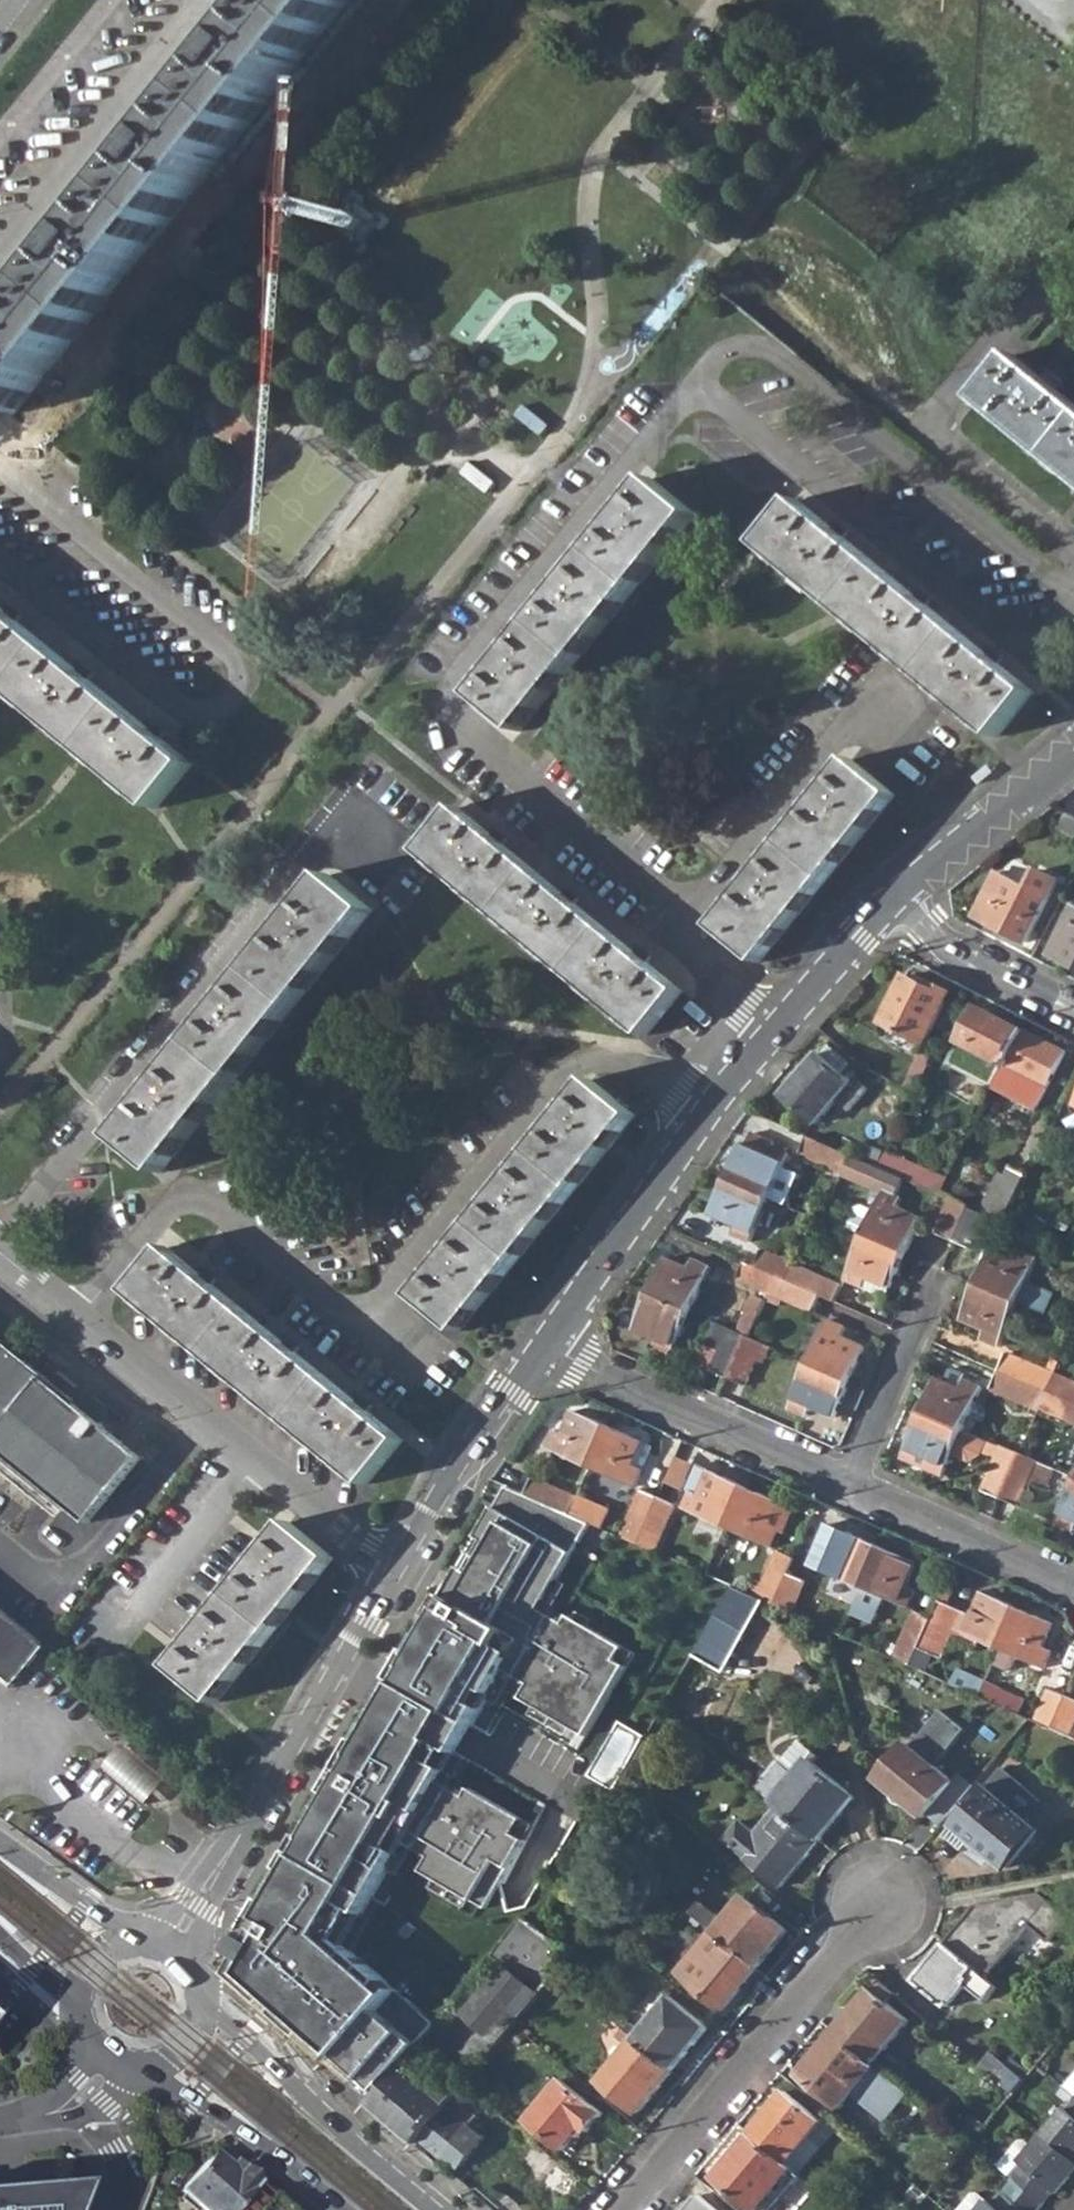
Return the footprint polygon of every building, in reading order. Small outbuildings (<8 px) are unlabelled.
[(354,0),(280,0),(251,35),(237,52),(173,131),(159,148),(95,227),(81,243),(17,322),(3,339),(0,343),(0,402),(16,415),(354,0)] [(230,47),(237,52),(251,35),(244,30),(238,33),(232,40),(230,47)] [(152,142),(159,148),(173,131),(166,126),(160,128),(154,135),(152,142)] [(74,238),(81,243),(95,227),(88,221),(82,224),(76,231),(74,238)] [(3,339),(17,322),(10,317),(4,319),(0,325),(0,336),(3,339)] [(1045,379),(1015,355),(979,400),(1073,476),(1073,402),(1060,391),(1045,379)] [(1045,379),(1060,391),(1064,384),(1062,380),(1055,374),(1050,372),(1045,379)] [(521,732),(699,514),(654,478),(629,508),(620,520),(570,581),(561,592),(511,654),(502,665),(476,696),(521,732)] [(846,538),(834,528),(799,500),(763,545),(999,738),(1036,693),(1000,664),(989,655),(928,605),(916,596),(846,538)] [(614,516),(620,520),(629,508),(623,504),(614,516)] [(834,528),(846,538),(850,532),(839,522),(834,528)] [(555,588),(561,592),(570,581),(564,576),(555,588)] [(916,596),(928,605),(933,599),(921,590),(916,596)] [(158,809),(195,764),(163,739),(152,730),(92,681),(80,671),(20,623),(8,613),(0,606),(0,680),(158,809)] [(8,613),(20,623),(25,617),(13,607),(8,613)] [(496,660),(502,665),(511,654),(505,649),(496,660)] [(989,655),(1000,664),(1005,658),(994,649),(989,655)] [(80,671),(92,681),(96,674),(85,666),(80,671)] [(152,730),(163,739),(168,733),(156,724),(152,730)] [(761,964),(898,795),(852,758),(828,790),(818,801),(759,873),(750,885),(716,927),(761,964)] [(812,797),(818,801),(828,790),(822,785),(812,797)] [(649,1037),(685,992),(650,963),(638,954),(577,904),(566,895),(506,845),(494,835),(459,807),(422,852),(649,1037)] [(1073,835),(1073,814),(1069,812),(1060,828),(1073,835)] [(494,835),(506,845),(510,839),(499,830),(494,835)] [(744,880),(750,885),(759,873),(754,868),(744,880)] [(162,1174),(376,911),(331,875),(297,916),(288,928),(229,1000),(220,1012),(161,1084),(152,1095),(118,1137),(162,1174)] [(978,915),(1030,942),(1049,905),(996,878),(978,915)] [(566,895),(577,904),(582,898),(571,889),(566,895)] [(1073,965),(1073,907),(1050,952),(1073,965)] [(282,923),(288,928),(297,916),(291,912),(282,923)] [(638,954),(650,963),(655,957),(643,948),(638,954)] [(912,970),(887,1019),(889,1020),(883,1031),(923,1051),(954,992),(912,970)] [(214,1007),(220,1012),(229,1000),(223,995),(214,1007)] [(957,1052),(1001,1076),(1025,1029),(980,1006),(957,1052)] [(996,1086),(1038,1108),(1066,1051),(1025,1029),(1001,1076),(996,1086)] [(836,1049),(828,1058),(850,1077),(857,1068),(836,1049)] [(861,1086),(850,1077),(828,1058),(822,1052),(787,1094),(824,1127),(844,1105),(857,1117),(876,1093),(864,1082),(861,1086)] [(907,1086),(918,1092),(934,1060),(923,1054),(907,1086)] [(460,1333),(638,1115),(594,1078),(568,1109),(559,1121),(509,1182),(500,1194),(450,1254),(441,1266),(416,1296),(460,1333)] [(146,1090),(152,1095),(161,1084),(155,1079),(146,1090)] [(553,1116),(559,1121),(568,1109),(562,1105),(553,1116)] [(733,1178),(774,1197),(794,1152),(778,1145),(779,1141),(757,1131),(751,1144),(748,1143),(733,1178)] [(804,1152),(846,1170),(854,1154),(812,1136),(804,1152)] [(881,1166),(887,1154),(866,1144),(860,1157),(881,1166)] [(881,1166),(941,1194),(948,1180),(889,1151),(887,1154),(881,1166)] [(1004,1217),(1027,1173),(1011,1165),(1007,1174),(1001,1171),(982,1207),(1004,1217)] [(494,1189),(500,1194),(509,1182),(503,1177),(494,1189)] [(737,1233),(754,1241),(774,1197),(733,1178),(716,1213),(741,1224),(737,1233)] [(868,1234),(909,1252),(924,1216),(901,1206),(904,1197),(886,1189),(877,1211),(868,1234)] [(940,1232),(958,1240),(972,1207),(954,1199),(940,1232)] [(851,1226),(868,1234),(877,1211),(865,1205),(859,1207),(851,1226)] [(958,1240),(974,1248),(989,1215),(972,1207),(958,1240)] [(849,1278),(890,1295),(909,1252),(868,1234),(849,1278)] [(999,1240),(980,1284),(1023,1303),(1042,1259),(999,1240)] [(762,1246),(755,1264),(784,1277),(793,1260),(762,1246)] [(215,1285),(204,1275),(169,1247),(133,1292),(369,1485),(406,1441),(371,1412),(359,1403),(299,1353),(287,1344),(215,1285)] [(435,1261),(441,1266),(450,1254),(445,1249),(435,1261)] [(820,1293),(834,1299),(844,1277),(796,1254),(793,1260),(784,1277),(820,1293)] [(653,1292),(694,1311),(715,1267),(698,1260),(694,1269),(669,1257),(653,1292)] [(746,1279),(776,1292),(784,1277),(755,1264),(752,1263),(746,1279)] [(204,1275),(215,1285),(220,1279),(209,1270),(204,1275)] [(776,1292),(813,1308),(820,1293),(784,1277),(776,1292)] [(985,1338),(1003,1347),(1023,1303),(980,1284),(965,1319),(988,1330),(985,1338)] [(657,1347),(674,1354),(694,1311),(653,1292),(636,1326),(661,1338),(657,1347)] [(762,1296),(743,1332),(753,1337),(772,1300),(762,1296)] [(812,1363),(853,1381),(869,1346),(845,1335),(849,1327),(830,1319),(812,1363)] [(1,1341),(11,1329),(0,1320),(0,1339),(1,1341)] [(714,1369),(731,1378),(753,1337),(743,1332),(719,1322),(709,1343),(723,1350),(714,1369)] [(731,1378),(748,1386),(760,1361),(767,1364),(775,1347),(753,1337),(731,1378)] [(287,1344),(299,1353),(303,1347),(292,1338),(287,1344)] [(0,1339),(0,1466),(37,1496),(47,1484),(72,1505),(92,1521),(143,1458),(112,1434),(97,1452),(90,1446),(107,1426),(1,1341),(0,1339)] [(709,1343),(699,1362),(714,1369),(723,1350),(709,1343)] [(1003,1369),(1050,1390),(1057,1374),(1058,1371),(1010,1351),(1003,1369)] [(814,1407),(838,1417),(853,1381),(812,1363),(792,1407),(810,1415),(814,1407)] [(923,1412),(966,1430),(985,1386),(944,1367),(923,1412)] [(994,1387),(1042,1408),(1043,1405),(1050,1390),(1003,1369),(994,1387)] [(1057,1374),(1050,1390),(1073,1400),(1073,1381),(1057,1374)] [(1043,1405),(1073,1420),(1073,1400),(1050,1390),(1043,1405)] [(359,1403),(371,1412),(376,1406),(364,1397),(359,1403)] [(548,1448),(592,1467),(612,1426),(577,1410),(566,1434),(556,1430),(548,1448)] [(904,1455),(946,1475),(966,1430),(923,1412),(908,1447),(904,1455)] [(592,1467),(637,1487),(644,1469),(636,1465),(645,1441),(612,1426),(592,1467)] [(984,1446),(1003,1455),(1005,1448),(987,1440),(984,1446)] [(1022,1455),(1005,1448),(1003,1455),(986,1494),(1003,1501),(1022,1455)] [(1034,1454),(1031,1460),(1055,1470),(1057,1465),(1034,1454)] [(1003,1501),(1018,1508),(1029,1483),(1047,1491),(1055,1470),(1031,1460),(1022,1455),(1003,1501)] [(679,1459),(668,1482),(686,1490),(696,1467),(679,1459)] [(685,1508),(729,1527),(748,1486),(703,1465),(685,1508)] [(526,1492),(571,1512),(579,1496),(534,1475),(526,1492)] [(37,1496),(62,1516),(72,1505),(47,1484),(37,1496)] [(729,1527),(773,1547),(781,1531),(772,1527),(782,1502),(748,1486),(729,1527)] [(1073,1532),(1073,1487),(1058,1524),(1073,1532)] [(374,2099),(437,2022),(346,1941),(402,1839),(432,1854),(422,1868),(486,1906),(526,1840),(515,1832),(524,1817),(471,1787),(465,1795),(441,1778),(508,1668),(531,1682),(524,1697),(588,1734),(630,1667),(618,1660),(624,1646),(569,1615),(564,1622),(542,1606),(589,1527),(507,1488),(445,1592),(335,1777),(250,1919),(227,1958),(254,1978),(249,1984),(374,2099)] [(625,1536),(641,1543),(662,1497),(645,1489),(625,1536)] [(571,1512),(603,1526),(611,1507),(581,1493),(579,1496),(571,1512)] [(641,1543),(657,1550),(677,1504),(662,1497),(641,1543)] [(787,1534),(798,1508),(782,1502),(772,1527),(781,1531),(787,1534)] [(218,1703),(336,1558),(291,1522),(266,1553),(256,1565),(207,1625),(198,1637),(173,1667),(218,1703)] [(824,1570),(867,1589),(885,1547),(850,1531),(839,1556),(830,1552),(824,1570)] [(867,1589),(911,1609),(919,1591),(910,1588),(920,1563),(885,1547),(867,1589)] [(250,1559),(256,1565),(266,1553),(260,1548),(250,1559)] [(783,1550),(768,1584),(757,1579),(751,1593),(761,1598),(767,1600),(778,1605),(792,1573),(799,1557),(783,1550)] [(778,1605),(795,1612),(809,1580),(792,1573),(778,1605)] [(936,1619),(923,1648),(946,1658),(956,1636),(979,1646),(982,1640),(1004,1649),(1022,1608),(1023,1607),(987,1592),(977,1615),(943,1600),(936,1619)] [(726,1672),(767,1600),(761,1598),(751,1593),(696,1654),(726,1672)] [(48,1646),(0,1607),(0,1674),(15,1686),(48,1646)] [(1004,1649),(1049,1670),(1055,1652),(1047,1648),(1057,1622),(1023,1607),(1022,1608),(1004,1649)] [(899,1659),(915,1666),(923,1648),(936,1619),(920,1612),(899,1659)] [(192,1632),(198,1637),(207,1625),(201,1621),(192,1632)] [(956,1685),(985,1698),(990,1684),(962,1672),(956,1685)] [(985,1698),(1025,1715),(1029,1704),(990,1684),(985,1698)] [(1039,1722),(1055,1729),(1069,1696),(1053,1689),(1039,1722)] [(1071,1736),(1073,1729),(1073,1698),(1069,1696),(1055,1729),(1071,1736)] [(1025,1715),(985,1698),(962,1725),(1000,1756),(1030,1718),(1025,1715)] [(593,1776),(618,1791),(652,1736),(622,1721),(593,1776)] [(793,1732),(772,1756),(786,1769),(800,1751),(809,1758),(815,1751),(793,1732)] [(916,1733),(908,1743),(941,1770),(949,1760),(916,1733)] [(110,1748),(99,1761),(155,1807),(164,1795),(176,1781),(121,1735),(110,1748)] [(955,1782),(941,1770),(908,1743),(877,1779),(924,1818),(955,1782)] [(857,1798),(809,1758),(800,1751),(786,1769),(772,1756),(771,1754),(750,1780),(781,1806),(822,1840),(857,1798)] [(955,1828),(1006,1869),(1036,1833),(984,1791),(955,1828)] [(727,1839),(783,1887),(822,1840),(781,1806),(757,1834),(743,1820),(727,1839)] [(712,1928),(758,1968),(788,1932),(745,1895),(724,1921),(701,1901),(692,1912),(712,1928)] [(990,1981),(1034,1930),(1054,1947),(1073,1922),(1042,1895),(978,1906),(947,1944),(948,1946),(990,1981)] [(466,2055),(480,2066),(516,2023),(574,1956),(526,1916),(493,1956),(504,1967),(466,2015),(484,2032),(466,2055)] [(677,1972),(723,2011),(758,1968),(712,1928),(677,1972)] [(918,1982),(948,2009),(967,1986),(988,2004),(1000,1990),(990,1981),(948,1946),(918,1982)] [(894,1995),(880,1983),(874,1990),(888,2002),(894,1995)] [(838,2031),(877,2064),(911,2021),(888,2002),(874,1990),(872,1988),(838,2031)] [(671,1996),(640,2032),(636,2038),(675,2070),(709,2028),(671,1996)] [(625,2029),(636,2038),(640,2032),(630,2023),(625,2029)] [(802,2074),(843,2108),(879,2066),(877,2064),(838,2031),(802,2074)] [(675,2070),(636,2038),(600,2081),(638,2114),(675,2070)] [(980,2068),(1013,2095),(1024,2082),(991,2054),(980,2068)] [(447,2106),(448,2103),(435,2092),(402,2065),(374,2099),(369,2104),(391,2122),(416,2143),(447,2106)] [(564,2078),(530,2118),(566,2149),(585,2126),(590,2130),(604,2111),(564,2078)] [(442,2084),(435,2092),(448,2103),(455,2096),(442,2084)] [(753,2133),(790,2164),(825,2121),(788,2090),(753,2133)] [(1069,2107),(1067,2106),(1034,2145),(1022,2160),(1026,2164),(1014,2177),(1043,2203),(1055,2189),(1058,2192),(1073,2173),(1073,2101),(1069,2107)] [(487,2139),(447,2106),(416,2143),(435,2159),(456,2176),(487,2139)] [(788,2179),(796,2169),(790,2164),(753,2133),(717,2176),(757,2209),(761,2209),(788,2179)] [(950,2148),(961,2157),(973,2143),(962,2134),(950,2148)] [(1020,2139),(999,2163),(1014,2177),(1026,2164),(1022,2160),(1034,2145),(1025,2138),(1020,2139)] [(197,2209),(231,2209),(255,2183),(237,2169),(233,2174),(212,2156),(179,2193),(197,2209)] [(803,2175),(796,2169),(788,2179),(794,2184),(803,2175)] [(912,2209),(916,2209),(929,2194),(917,2183),(908,2193),(910,2196),(903,2203),(912,2209)] [(0,2192),(0,2209),(64,2209),(74,2185),(0,2192)] [(1005,2188),(995,2200),(991,2196),(989,2199),(980,2209),(1031,2209),(1005,2188)] [(957,2209),(980,2209),(989,2199),(980,2191),(972,2193),(957,2209)] [(702,2194),(689,2209),(720,2209),(702,2194)] [(269,2195),(256,2209),(287,2209),(269,2195)]
